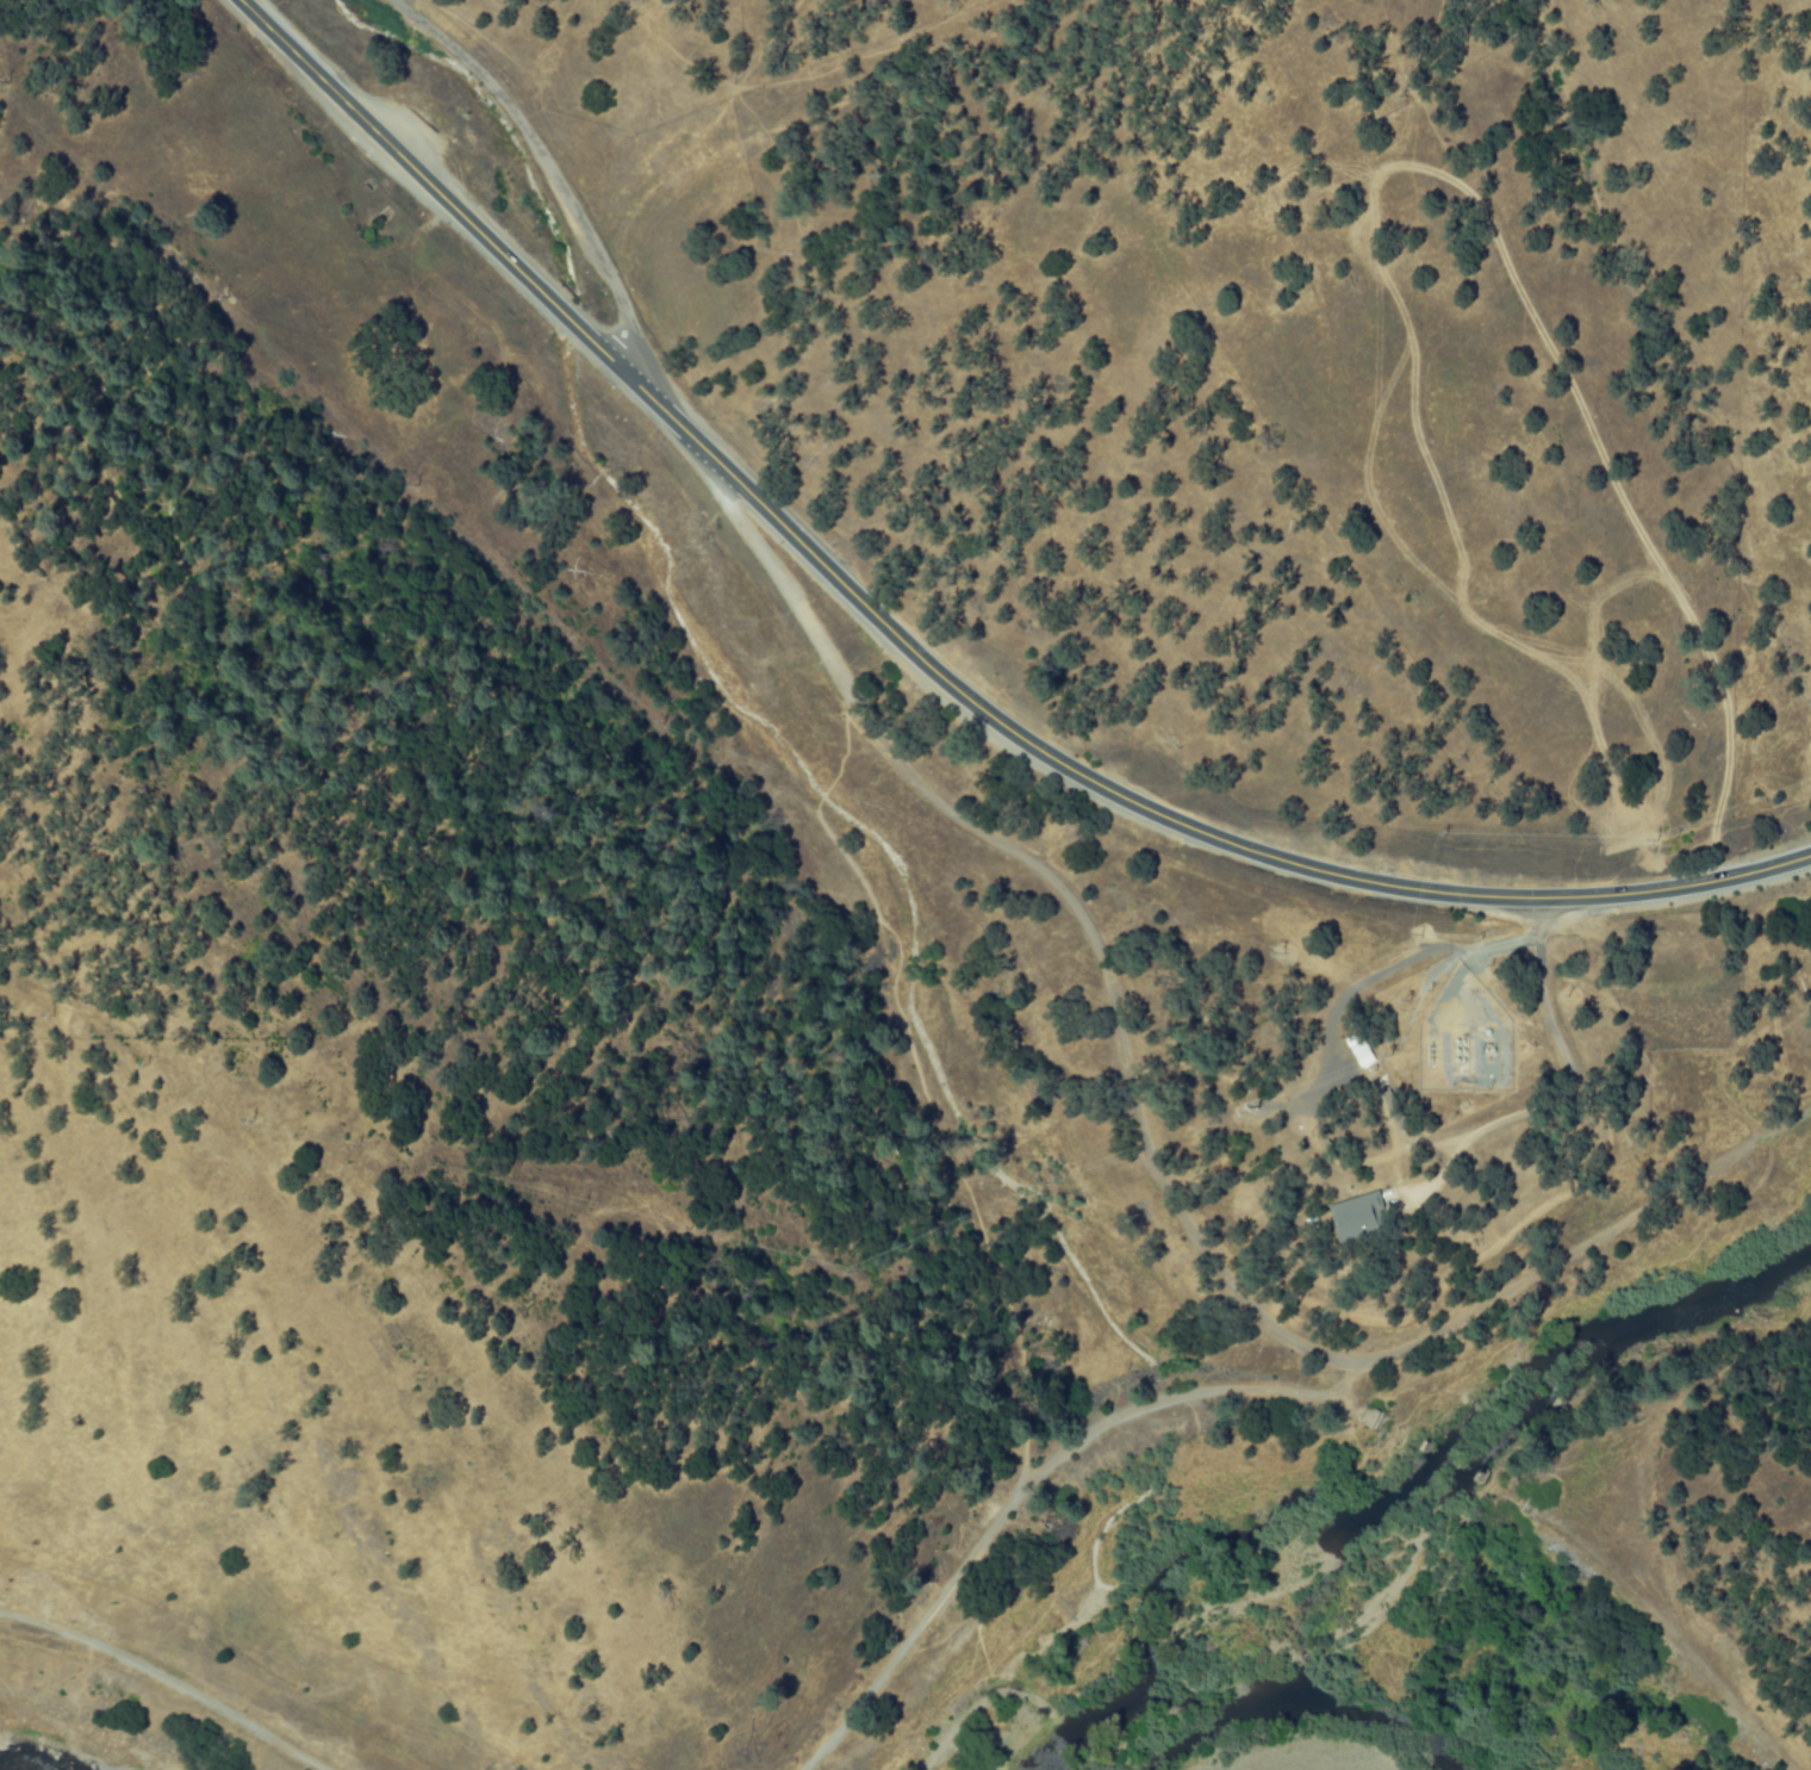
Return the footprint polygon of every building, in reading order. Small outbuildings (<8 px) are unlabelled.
[(1377,1193),(1388,1231),(1344,1244),(1333,1206),(1377,1193)]
